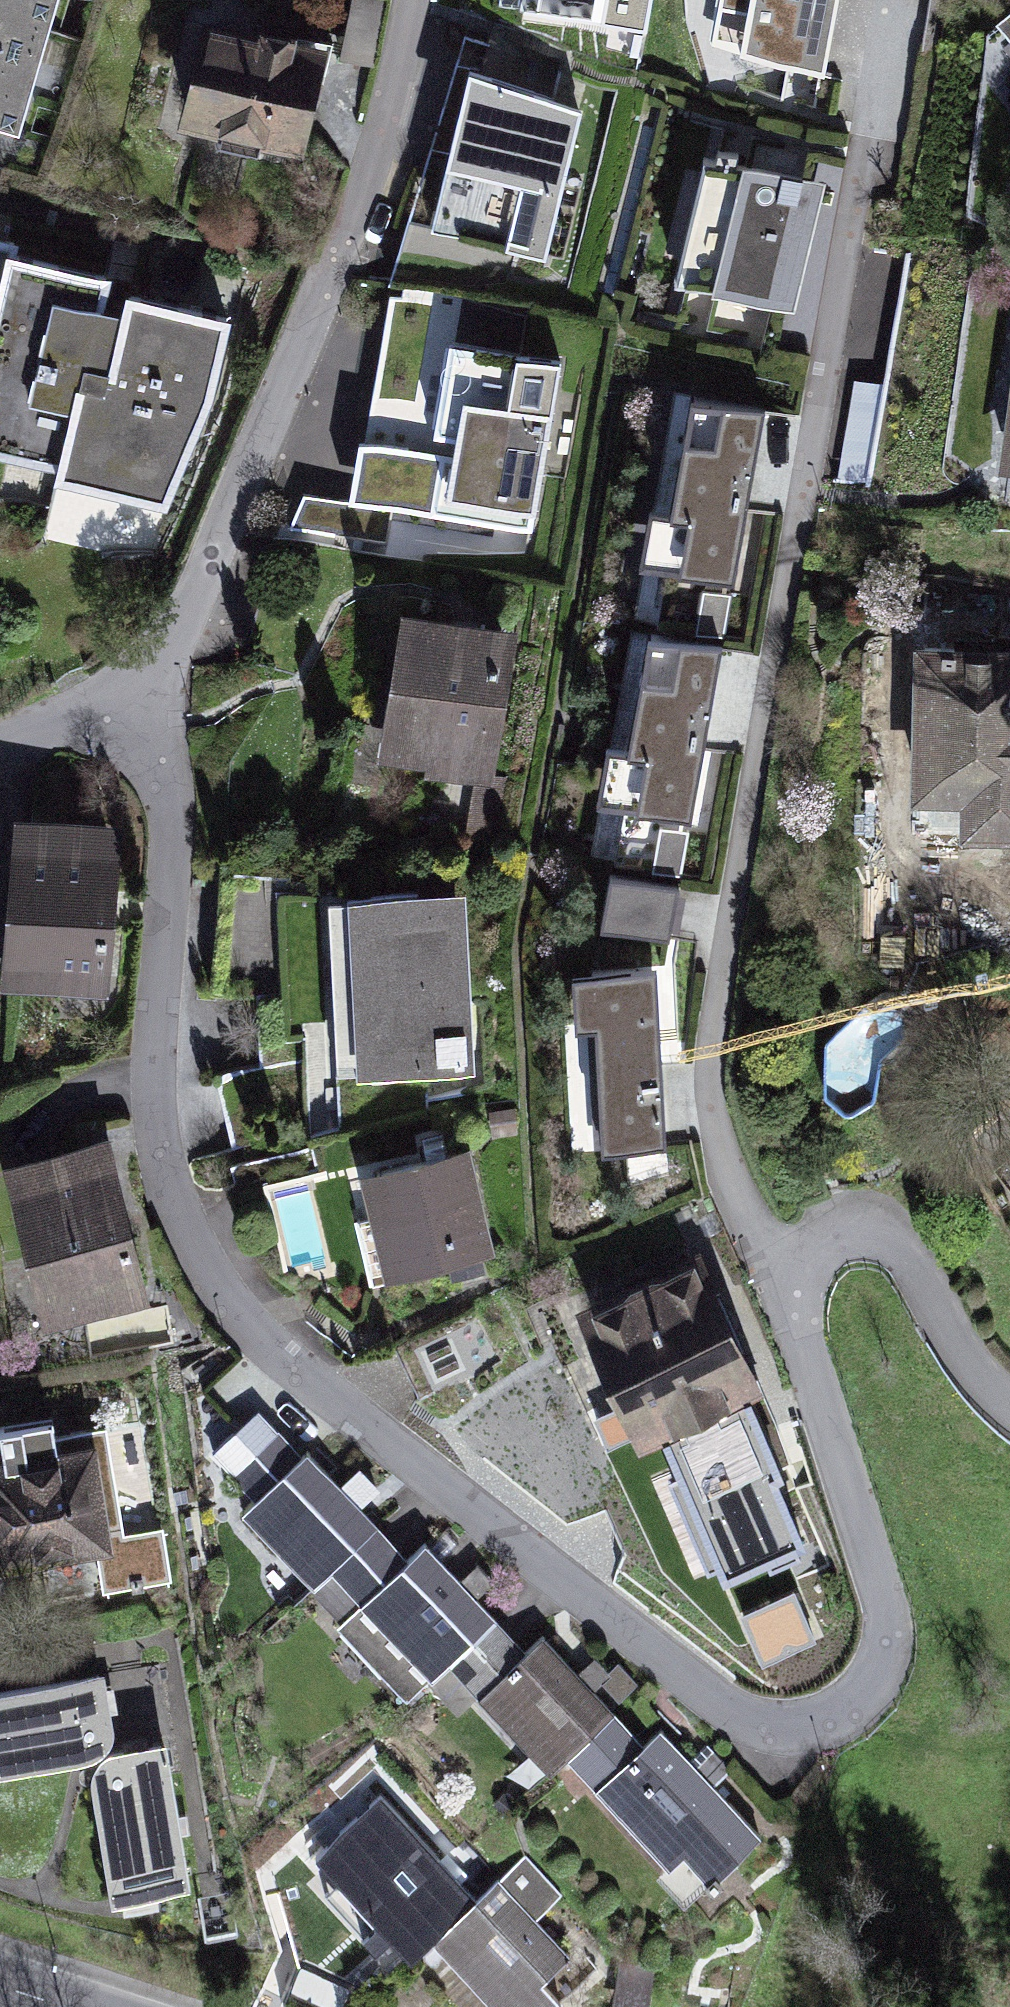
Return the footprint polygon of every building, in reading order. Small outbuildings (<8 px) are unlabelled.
[(12,140),(53,0),(0,0),(0,137),(12,140)] [(701,72),(826,87),(843,0),(718,0),(701,72)] [(993,33),(981,212),(1009,215),(1009,20),(993,33)] [(336,64),(200,27),(169,141),(305,178),(336,64)] [(585,120),(474,103),(462,177),(515,184),(506,249),(565,258),(585,120)] [(832,192),(720,165),(688,298),(800,325),(832,192)] [(0,248),(0,458),(59,470),(55,489),(166,512),(222,412),(229,334),(126,317),(132,296),(24,278),(30,254),(0,248)] [(452,311),(403,304),(388,449),(367,447),(362,508),(317,502),(297,541),(548,570),(580,371),(448,359),(452,311)] [(765,397),(679,382),(595,850),(682,866),(765,397)] [(1001,461),(1009,463),(1009,408),(1001,461)] [(517,633),(396,618),(378,762),(499,777),(517,633)] [(1009,795),(1009,634),(913,636),(916,796),(1009,795)] [(118,835),(15,829),(4,988),(108,995),(118,835)] [(670,950),(678,890),(612,882),(604,942),(670,950)] [(470,902),(338,914),(354,1092),(486,1080),(470,902)] [(663,959),(562,963),(568,1152),(670,1148),(663,959)] [(107,1153),(6,1175),(41,1331),(142,1308),(107,1153)] [(473,1162),(362,1187),(386,1291),(496,1266),(473,1162)] [(702,1278),(576,1330),(629,1459),(755,1407),(702,1278)] [(229,1467),(274,1426),(253,1403),(208,1444),(229,1467)] [(253,1494),(299,1453),(274,1426),(229,1467),(253,1494)] [(0,1454),(0,1561),(4,1585),(101,1568),(107,1604),(161,1595),(152,1544),(111,1551),(107,1527),(140,1521),(124,1432),(0,1454)] [(253,1494),(242,1507),(311,1587),(376,1526),(309,1445),(299,1453),(253,1494)] [(405,1558),(376,1526),(311,1587),(339,1620),(405,1558)] [(498,1619),(426,1539),(405,1558),(339,1620),(408,1698),(448,1663),(498,1619)] [(526,1650),(498,1619),(448,1663),(479,1696),(526,1650)] [(612,1709),(543,1633),(526,1650),(479,1696),(548,1771),(567,1753),(612,1709)] [(0,1703),(0,1790),(93,1774),(110,1749),(99,1686),(0,1703)] [(591,1783),(640,1739),(612,1709),(567,1753),(591,1783)] [(591,1783),(665,1863),(684,1846),(715,1880),(764,1835),(715,1782),(733,1766),(711,1742),(693,1758),(660,1721),(640,1739),(591,1783)] [(160,1759),(114,1766),(89,1786),(109,1910),(182,1898),(160,1759)] [(431,1953),(483,1910),(387,1806),(321,1869),(412,1978),(431,1953)] [(431,1953),(480,2006),(542,2006),(540,2006),(573,1974),(541,1939),(560,1918),(521,1876),(483,1910),(431,1953)]
